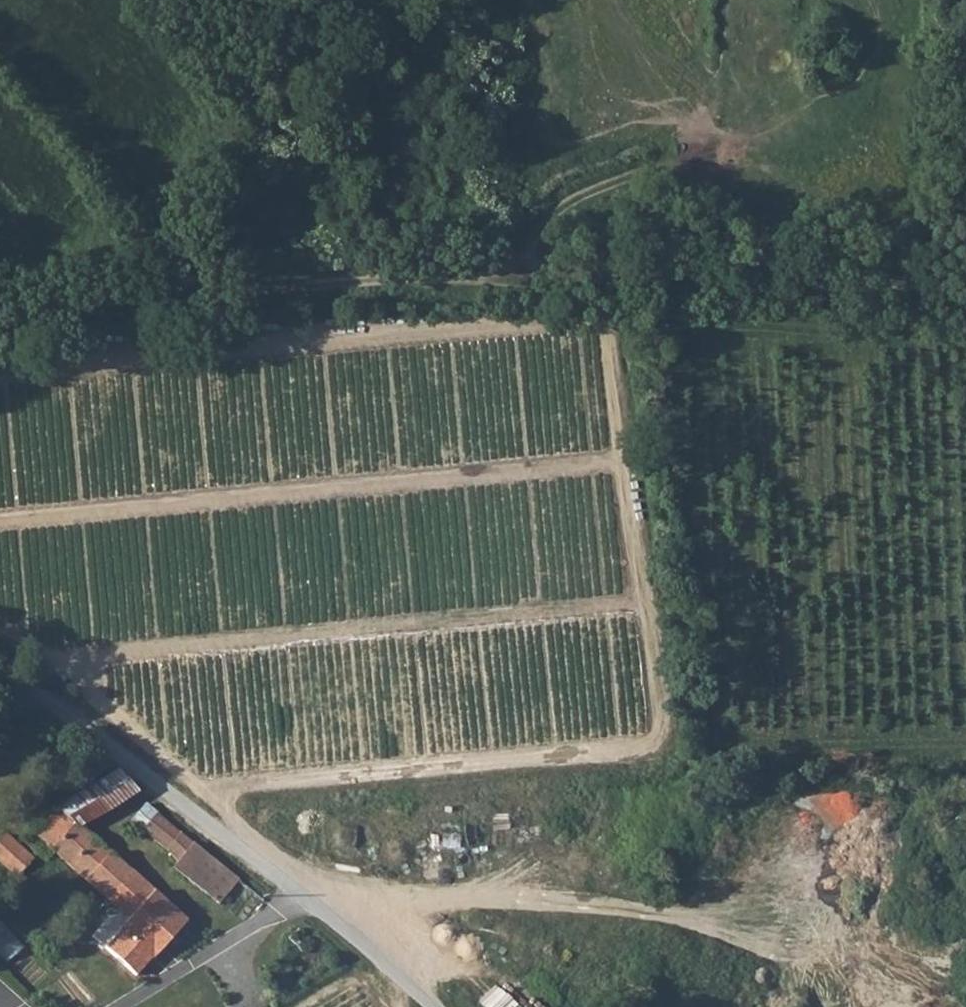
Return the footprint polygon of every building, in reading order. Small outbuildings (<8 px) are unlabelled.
[(104,779),(123,799),(136,791),(116,771),(110,775),(104,779)] [(87,790),(106,810),(123,799),(104,779),(92,786),(87,790)] [(56,809),(79,827),(106,810),(87,790),(56,809)] [(158,815),(145,804),(131,821),(144,831),(158,815)] [(79,827),(56,809),(26,842),(37,852),(45,843),(106,899),(131,872),(79,827)] [(158,815),(144,831),(180,860),(193,843),(158,815)] [(33,860),(5,835),(0,840),(0,860),(18,877),(33,860)] [(238,879),(204,851),(183,877),(218,904),(238,879)] [(131,872),(106,899),(123,913),(120,917),(111,917),(94,938),(139,975),(154,956),(150,952),(158,943),(164,947),(188,919),(131,872)] [(6,955),(22,942),(3,920),(0,923),(0,947),(6,955)] [(527,980),(512,993),(505,984),(489,997),(497,1006),(549,1006),(527,980)]
